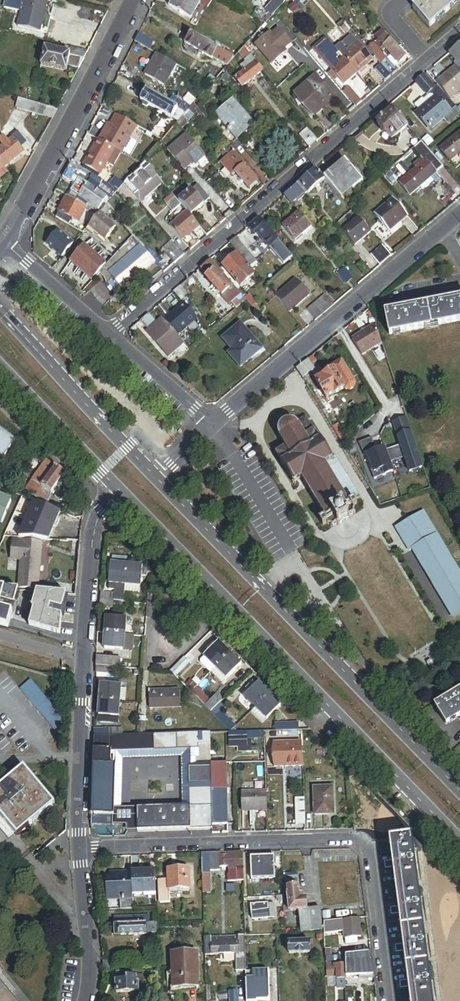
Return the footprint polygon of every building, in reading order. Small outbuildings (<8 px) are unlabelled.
[(46,5),(26,0),(23,0),(16,29),(39,34),(46,5)] [(201,0),(173,0),(169,6),(190,19),(201,0)] [(282,6),(285,0),(268,0),(273,2),(263,13),(257,10),(252,17),(262,23),(262,24),(265,25),(282,6)] [(413,9),(429,28),(459,1),(459,0),(423,0),(413,9)] [(290,45),(278,31),(271,37),(269,35),(265,38),(260,42),(255,47),(271,66),(286,54),(284,51),(290,45)] [(383,48),(390,41),(382,32),(375,38),(377,41),(383,48)] [(140,34),(136,42),(149,50),(154,42),(140,34)] [(251,38),(247,34),(241,41),(245,44),(251,38)] [(212,59),(217,51),(190,35),(185,44),(212,60),(212,59)] [(368,64),(372,62),(350,37),(342,44),(348,51),(341,57),(343,60),(356,75),(361,80),(372,71),(372,68),(368,64)] [(315,50),(332,69),(343,60),(341,57),(326,40),(315,50)] [(377,41),(367,50),(381,66),(387,60),(395,69),(399,66),(383,48),(377,41)] [(399,66),(406,60),(390,41),(383,48),(399,66)] [(448,55),(455,64),(454,65),(455,68),(459,73),(459,45),(448,55)] [(179,48),(171,61),(174,63),(182,51),(179,48)] [(70,55),(69,54),(45,49),(41,66),(66,72),(67,68),(70,57),(70,55)] [(251,58),(244,49),(238,55),(244,63),(251,58)] [(84,60),(87,54),(70,50),(69,54),(70,55),(70,57),(84,60)] [(227,68),(233,61),(217,51),(212,59),(227,68)] [(162,86),(174,65),(156,54),(144,75),(162,86)] [(78,71),(84,60),(70,57),(67,68),(78,71)] [(262,73),(251,58),(244,63),(246,64),(241,68),(244,72),(235,80),(242,89),(262,73)] [(343,86),(356,75),(343,60),(332,69),(330,71),(343,86)] [(391,78),(397,72),(395,69),(387,60),(381,66),(391,78)] [(385,83),(391,78),(381,66),(375,72),(385,83)] [(193,67),(191,71),(200,77),(202,73),(193,67)] [(455,68),(435,85),(437,87),(449,101),(459,91),(459,73),(455,68)] [(434,89),(423,76),(415,83),(427,97),(427,96),(427,97),(423,101),(422,99),(414,106),(419,112),(416,115),(429,131),(445,118),(449,122),(458,114),(455,111),(456,110),(449,101),(437,87),(434,89)] [(314,117),(335,100),(315,77),(295,94),(314,117)] [(361,103),(348,89),(343,94),(356,108),(361,103)] [(167,104),(146,92),(141,102),(144,103),(143,104),(143,106),(146,108),(148,107),(148,106),(178,123),(183,118),(186,114),(178,110),(167,104)] [(167,104),(178,110),(182,103),(172,97),(167,104)] [(230,129),(221,137),(230,148),(254,127),(233,102),(218,115),(230,129)] [(51,110),(27,103),(22,112),(46,119),(51,110)] [(182,103),(178,110),(186,114),(189,111),(192,108),(182,103)] [(198,111),(193,106),(192,108),(189,111),(194,115),(198,111)] [(391,141),(407,127),(393,110),(381,120),(379,122),(376,124),(391,141)] [(183,118),(188,124),(194,115),(189,111),(186,114),(183,118)] [(137,127),(116,115),(106,134),(103,133),(99,140),(121,153),(123,153),(137,127)] [(188,124),(183,118),(178,123),(177,124),(182,130),(188,124)] [(308,149),(317,142),(307,130),(298,138),(308,149)] [(13,136),(21,146),(26,142),(18,132),(13,136)] [(440,151),(450,163),(459,155),(459,134),(440,151)] [(195,166),(205,157),(187,135),(168,151),(184,171),(193,163),(195,166)] [(3,167),(24,150),(21,146),(13,136),(0,146),(0,163),(3,167)] [(99,140),(98,140),(84,166),(101,176),(107,163),(114,167),(121,153),(99,140)] [(442,169),(421,144),(414,149),(422,159),(415,165),(418,168),(400,184),(411,196),(442,169)] [(227,157),(233,152),(227,145),(222,150),(227,157)] [(245,165),(233,152),(227,157),(221,162),(232,176),(235,174),(249,191),(258,184),(243,167),(245,165)] [(324,180),(341,199),(362,181),(346,162),(324,180)] [(0,163),(0,180),(8,174),(3,167),(0,163)] [(70,166),(69,166),(63,177),(77,184),(67,197),(87,208),(89,204),(98,210),(107,197),(111,199),(117,193),(104,183),(72,163),(70,166)] [(396,169),(403,178),(408,173),(401,164),(396,169)] [(146,165),(130,179),(133,184),(150,169),(146,165)] [(324,180),(315,170),(299,184),(306,192),(308,194),(324,180)] [(124,185),(115,176),(108,185),(117,192),(118,193),(122,188),(124,185)] [(157,178),(135,198),(140,204),(163,184),(157,178)] [(306,192),(299,184),(296,186),(303,194),(306,192)] [(296,200),(303,194),(296,186),(289,192),(296,200)] [(203,207),(210,201),(198,187),(191,192),(203,207)] [(133,200),(122,188),(118,193),(128,205),(133,200)] [(204,207),(203,207),(191,192),(179,203),(182,206),(187,213),(192,217),(204,207)] [(292,204),(296,200),(289,192),(285,196),(292,204)] [(165,203),(168,206),(176,199),(173,196),(165,203)] [(87,208),(67,197),(58,212),(56,216),(68,225),(71,219),(78,223),(87,208)] [(174,213),(182,206),(179,203),(176,199),(168,206),(174,213)] [(407,216),(393,199),(375,215),(389,232),(407,216)] [(110,211),(106,207),(101,212),(105,216),(110,211)] [(182,242),(200,227),(192,217),(187,213),(170,228),(182,242)] [(312,227),(300,213),(284,227),(296,241),(312,227)] [(115,228),(99,215),(87,230),(95,237),(96,235),(100,238),(102,236),(106,239),(115,228)] [(95,219),(90,216),(78,231),(83,234),(95,219)] [(255,232),(264,224),(259,219),(247,229),(252,234),(253,234),(255,232)] [(278,241),(264,224),(255,232),(260,237),(270,248),(278,241)] [(139,248),(141,247),(132,237),(100,275),(105,281),(108,287),(112,292),(117,295),(123,291),(122,290),(123,289),(119,285),(119,286),(118,284),(115,281),(114,280),(115,280),(111,276),(110,276),(109,275),(111,273),(112,273),(115,271),(114,270),(115,270),(118,268),(117,267),(119,266),(119,267),(121,266),(120,265),(121,264),(121,265),(124,263),(123,262),(124,261),(125,262),(127,260),(127,259),(129,257),(130,258),(132,256),(131,255),(133,254),(136,252),(135,252),(136,251),(137,252),(140,249),(139,248)] [(229,244),(235,250),(240,246),(237,242),(240,239),(238,237),(234,241),(234,240),(229,244)] [(285,249),(278,241),(270,248),(276,256),(285,249)] [(175,265),(185,256),(173,242),(163,251),(175,265)] [(102,256),(88,244),(76,258),(92,272),(100,263),(98,261),(102,256)] [(235,250),(250,267),(255,263),(240,245),(240,246),(235,250)] [(154,265),(156,263),(141,246),(141,247),(139,248),(140,249),(137,252),(136,251),(135,252),(136,252),(133,254),(131,255),(132,256),(130,258),(129,257),(127,259),(127,260),(125,262),(124,261),(123,262),(124,263),(121,265),(121,264),(120,265),(121,266),(119,267),(119,266),(117,267),(118,268),(115,270),(114,270),(115,271),(112,273),(111,273),(109,275),(110,276),(111,276),(115,280),(114,280),(115,281),(118,284),(119,286),(119,285),(123,289),(122,290),(123,291),(126,289),(125,289),(128,287),(130,286),(129,285),(131,284),(132,284),(133,283),(132,283),(134,281),(135,282),(136,281),(135,280),(138,278),(138,279),(139,278),(138,277),(142,275),(144,274),(144,273),(146,271),(147,271),(148,270),(149,268),(150,269),(152,267),(151,267),(154,265)] [(391,257),(382,247),(370,257),(379,267),(391,257)] [(284,265),(292,258),(285,249),(276,256),(284,265)] [(231,276),(244,265),(236,256),(223,267),(231,276)] [(245,301),(210,261),(201,269),(208,277),(206,279),(229,306),(231,304),(235,309),(245,301)] [(254,277),(244,265),(231,276),(240,288),(254,277)] [(295,280),(275,297),(289,313),(309,295),(295,280)] [(174,292),(183,302),(189,297),(180,287),(174,292)] [(249,295),(244,298),(251,306),(255,302),(249,295)] [(326,296),(307,312),(315,321),(334,306),(326,296)] [(436,306),(422,309),(410,312),(410,310),(401,312),(401,313),(387,316),(391,337),(459,323),(459,302),(456,302),(456,301),(448,303),(449,304),(436,306)] [(184,304),(164,321),(177,337),(198,320),(184,304)] [(383,344),(372,310),(365,316),(375,347),(383,344)] [(140,322),(147,331),(156,323),(148,314),(140,322)] [(168,356),(183,344),(177,337),(164,321),(162,318),(156,323),(147,331),(145,333),(154,344),(156,342),(168,356)] [(262,352),(241,327),(224,342),(234,354),(230,357),(242,370),(262,352)] [(156,342),(154,344),(166,358),(168,356),(156,342)] [(310,362),(299,372),(304,381),(316,371),(310,362)] [(388,362),(383,364),(394,397),(400,395),(388,362)] [(335,372),(335,373),(346,391),(347,391),(347,392),(351,393),(356,390),(357,385),(343,363),(333,369),(335,372)] [(346,391),(335,373),(326,378),(326,379),(318,384),(329,401),(337,396),(346,391)] [(318,432),(317,433),(316,432),(315,432),(309,421),(308,419),(308,420),(307,419),(306,420),(306,421),(298,425),(297,426),(295,425),(292,424),(292,423),(291,423),(290,424),(289,425),(286,426),(283,428),(281,430),(280,429),(279,431),(281,431),(280,433),(280,436),(281,439),(282,441),(281,442),(282,443),(282,442),(288,451),(279,456),(279,455),(277,456),(278,457),(276,457),(277,459),(279,458),(284,466),(282,467),(283,469),(285,468),(295,485),(294,486),(295,487),(296,487),(297,488),(298,487),(298,486),(304,482),(309,490),(308,491),(309,492),(310,492),(315,500),(314,501),(315,503),(316,502),(321,510),(320,511),(321,513),(322,512),(327,520),(327,521),(322,524),(325,529),(329,527),(330,528),(333,529),(332,530),(333,531),(334,530),(335,532),(336,531),(335,529),(339,527),(340,528),(341,528),(342,527),(342,528),(343,527),(343,526),(348,523),(349,522),(350,523),(351,523),(350,522),(351,521),(352,520),(351,520),(356,517),(357,519),(358,518),(357,516),(358,516),(357,515),(356,515),(357,512),(356,510),(360,508),(358,504),(362,501),(362,502),(363,502),(363,501),(363,500),(363,499),(362,500),(357,490),(356,489),(351,481),(351,480),(350,479),(345,471),(345,470),(344,469),(344,470),(339,460),(338,459),(337,459),(336,459),(336,460),(334,461),(323,442),(323,443),(318,434),(318,432)] [(16,442),(0,431),(0,464),(16,442)] [(39,482),(51,465),(46,461),(26,489),(44,502),(50,494),(42,488),(44,485),(39,482)] [(66,475),(51,465),(39,482),(44,485),(42,488),(50,494),(51,495),(66,475)] [(3,525),(12,504),(0,498),(0,524),(3,525)] [(35,503),(19,539),(49,542),(60,514),(35,503)] [(416,551),(440,537),(425,513),(398,529),(413,553),(416,551)] [(440,537),(416,551),(457,620),(459,618),(459,571),(440,537)] [(13,542),(11,561),(21,562),(18,589),(37,591),(41,544),(13,542)] [(125,585),(127,566),(112,565),(110,584),(123,585),(125,585)] [(143,568),(127,566),(125,585),(140,587),(142,587),(143,577),(143,568)] [(140,587),(125,585),(124,592),(139,593),(140,587)] [(0,589),(0,626),(8,629),(12,613),(11,613),(13,606),(14,606),(15,603),(18,591),(0,589)] [(66,595),(37,593),(32,610),(34,610),(29,627),(61,636),(62,618),(62,610),(66,595)] [(115,595),(102,593),(101,600),(114,602),(115,595)] [(150,593),(147,618),(153,619),(154,618),(156,593),(150,593)] [(107,617),(106,633),(124,635),(126,619),(107,617)] [(191,617),(184,624),(190,630),(197,623),(191,617)] [(124,635),(106,633),(104,649),(123,651),(124,635)] [(134,636),(124,635),(123,651),(132,652),(134,636)] [(215,668),(229,654),(218,643),(204,657),(215,668)] [(240,666),(229,654),(215,668),(227,680),(240,666)] [(110,668),(111,658),(97,657),(97,675),(110,676),(110,675),(116,675),(117,668),(110,668)] [(190,664),(184,659),(171,672),(176,677),(179,675),(190,664)] [(215,668),(210,673),(221,685),(227,680),(215,668)] [(64,721),(30,682),(20,690),(55,729),(64,721)] [(256,708),(270,695),(258,683),(244,697),(256,708)] [(102,685),(100,700),(119,702),(119,701),(120,688),(121,686),(113,686),(102,685)] [(194,689),(191,692),(206,707),(209,704),(194,689)] [(180,691),(149,692),(150,708),(181,707),(180,691)] [(438,708),(448,725),(459,718),(459,694),(438,708)] [(281,706),(270,695),(256,708),(267,720),(281,706)] [(211,712),(220,703),(215,698),(209,704),(206,707),(211,712)] [(119,702),(100,700),(99,717),(118,718),(119,702)] [(225,708),(220,703),(211,712),(216,717),(220,713),(225,708)] [(256,708),(251,713),(262,725),(267,720),(256,708)] [(220,713),(216,717),(231,733),(235,728),(220,713)] [(145,723),(137,722),(136,736),(144,736),(145,723)] [(94,730),(94,737),(107,737),(111,737),(123,736),(122,729),(94,730)] [(211,746),(211,734),(154,736),(154,751),(199,750),(199,746),(211,746)] [(154,751),(154,736),(144,736),(136,736),(123,736),(111,737),(112,749),(112,752),(154,751)] [(94,737),(93,750),(112,749),(111,737),(107,737),(94,737)] [(246,737),(230,737),(230,748),(238,748),(238,749),(246,749),(246,737)] [(302,743),(274,744),(275,768),(303,767),(302,745),(302,743)] [(211,790),(211,746),(199,746),(199,750),(199,764),(195,764),(195,775),(199,775),(199,790),(211,790)] [(112,749),(93,750),(93,764),(94,764),(111,765),(112,752),(112,749)] [(93,815),(113,816),(114,816),(116,765),(111,765),(94,764),(93,815)] [(0,790),(0,815),(18,837),(55,807),(24,770),(0,790)] [(334,787),(314,788),(314,816),(335,815),(334,787)] [(213,790),(214,825),(229,824),(228,788),(213,789),(213,790)] [(164,830),(214,829),(214,825),(213,790),(211,790),(199,790),(199,806),(163,807),(164,830)] [(267,811),(266,792),(241,793),(242,812),(267,811)] [(305,825),(305,800),(296,800),(296,825),(305,825)] [(164,830),(163,807),(138,808),(139,831),(164,830)] [(92,815),(92,824),(113,825),(113,816),(93,815),(92,815)] [(412,836),(389,839),(410,1000),(432,1000),(412,836)] [(244,870),(244,853),(228,853),(228,856),(229,856),(229,868),(229,870),(237,870),(244,870)] [(219,868),(229,868),(229,856),(228,856),(219,856),(219,857),(219,868)] [(275,857),(251,858),(252,880),(276,879),(275,857)] [(178,890),(189,889),(189,869),(169,870),(169,876),(169,890),(178,890)] [(134,910),(133,896),(156,895),(155,873),(111,874),(111,887),(108,887),(108,902),(121,902),(121,910),(134,910)] [(169,890),(169,876),(159,876),(160,890),(169,890)] [(299,896),(298,887),(288,888),(290,912),(299,911),(308,910),(307,900),(303,900),(303,896),(299,896)] [(273,904),(250,905),(251,919),(268,919),(267,913),(273,912),(273,904)] [(276,904),(273,904),(273,912),(267,913),(268,919),(277,919),(276,904)] [(308,910),(299,911),(301,934),(322,932),(320,909),(308,910)] [(115,917),(115,925),(146,924),(149,924),(149,916),(115,917)] [(359,919),(342,921),(345,940),(346,946),(358,944),(357,939),(362,938),(359,919)] [(155,932),(155,923),(149,924),(146,924),(146,932),(155,932)] [(115,925),(114,925),(114,937),(147,935),(146,932),(146,924),(115,925)] [(245,936),(239,936),(239,938),(239,947),(242,947),(242,950),(239,950),(239,954),(236,954),(236,972),(247,972),(245,936)] [(239,950),(239,947),(239,938),(212,939),(212,955),(236,954),(239,954),(239,950)] [(299,943),(290,943),(289,943),(289,954),(310,954),(310,942),(309,942),(299,943)] [(173,972),(173,977),(174,988),(197,987),(199,987),(197,952),(173,953),(173,972)] [(367,976),(367,958),(351,959),(349,959),(349,965),(349,977),(367,976)] [(117,961),(103,962),(103,970),(117,970),(117,961)] [(346,979),(346,966),(339,966),(339,963),(327,964),(328,977),(338,977),(338,980),(346,979)] [(247,973),(247,980),(269,980),(269,971),(247,973)] [(137,983),(137,977),(127,977),(127,973),(116,973),(116,993),(139,992),(138,983),(137,983)] [(174,988),(173,977),(171,977),(171,993),(197,991),(197,987),(174,988)] [(338,977),(328,977),(328,987),(335,987),(335,985),(346,985),(346,979),(338,980),(338,977)] [(247,980),(246,980),(247,1000),(270,1000),(269,980),(247,980)] [(0,983),(0,1000),(15,1000),(0,983)]
